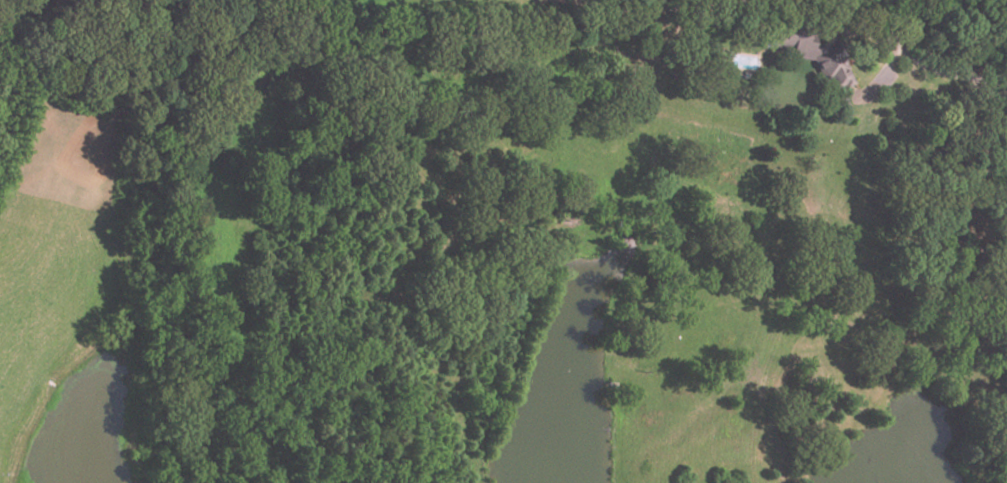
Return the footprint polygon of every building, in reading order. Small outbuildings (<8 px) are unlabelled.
[(780,20),(812,24),(810,43),(826,46),(840,39),(849,57),(843,60),(854,83),(844,88),(842,84),(830,90),(824,78),(820,79),(811,60),(789,57),(790,47),(777,46),(780,20)]
